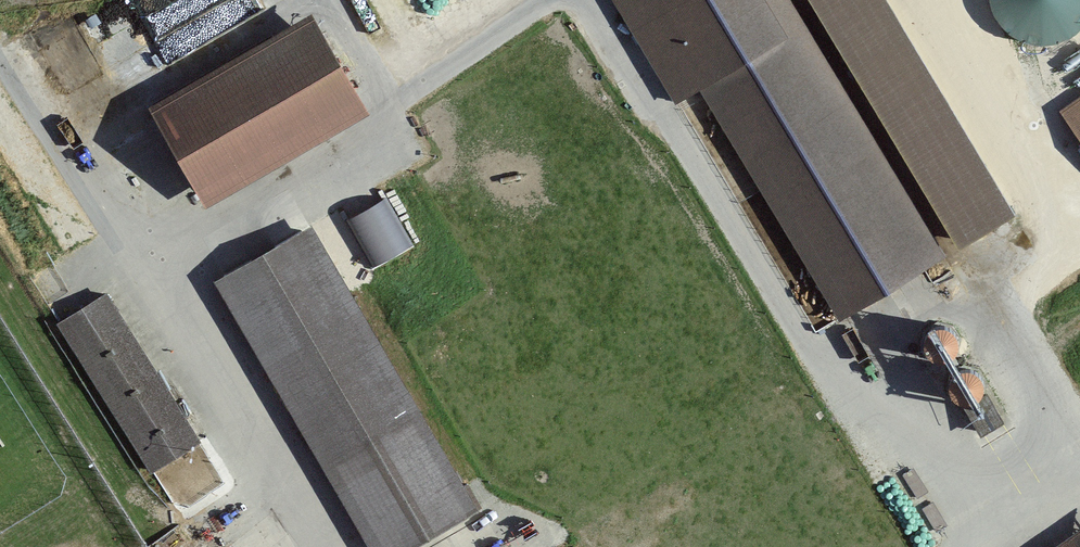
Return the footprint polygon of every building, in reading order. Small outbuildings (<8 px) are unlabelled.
[(155,35),(217,0),(136,0),(155,35)] [(941,258),(789,0),(615,0),(675,100),(699,86),(840,318),(941,258)] [(956,249),(1010,218),(884,0),(812,0),(956,249)] [(1036,45),(1045,46),(1060,44),(1073,37),(1079,31),(1079,0),(988,0),(988,2),(994,17),(1005,31),(1018,40),(1036,45)] [(309,15),(150,107),(204,199),(363,107),(309,15)] [(1061,110),(1079,138),(1079,97),(1061,110)] [(349,210),(371,263),(413,246),(392,193),(349,210)] [(214,282),(366,546),(411,546),(477,510),(314,226),(214,282)] [(106,293),(59,323),(154,472),(200,443),(106,293)] [(925,348),(929,353),(934,357),(941,358),(947,357),(953,353),(956,348),(958,341),(956,335),(952,329),(947,326),(940,324),(934,326),(928,329),(925,335),(924,341),(925,348)] [(950,391),(954,396),(960,400),(966,401),(973,400),(978,396),(982,391),(983,384),(982,378),(978,372),(972,368),(966,367),(959,369),(954,372),(950,378),(949,384),(950,391)] [(1056,546),(1079,546),(1079,530),(1056,546)]
